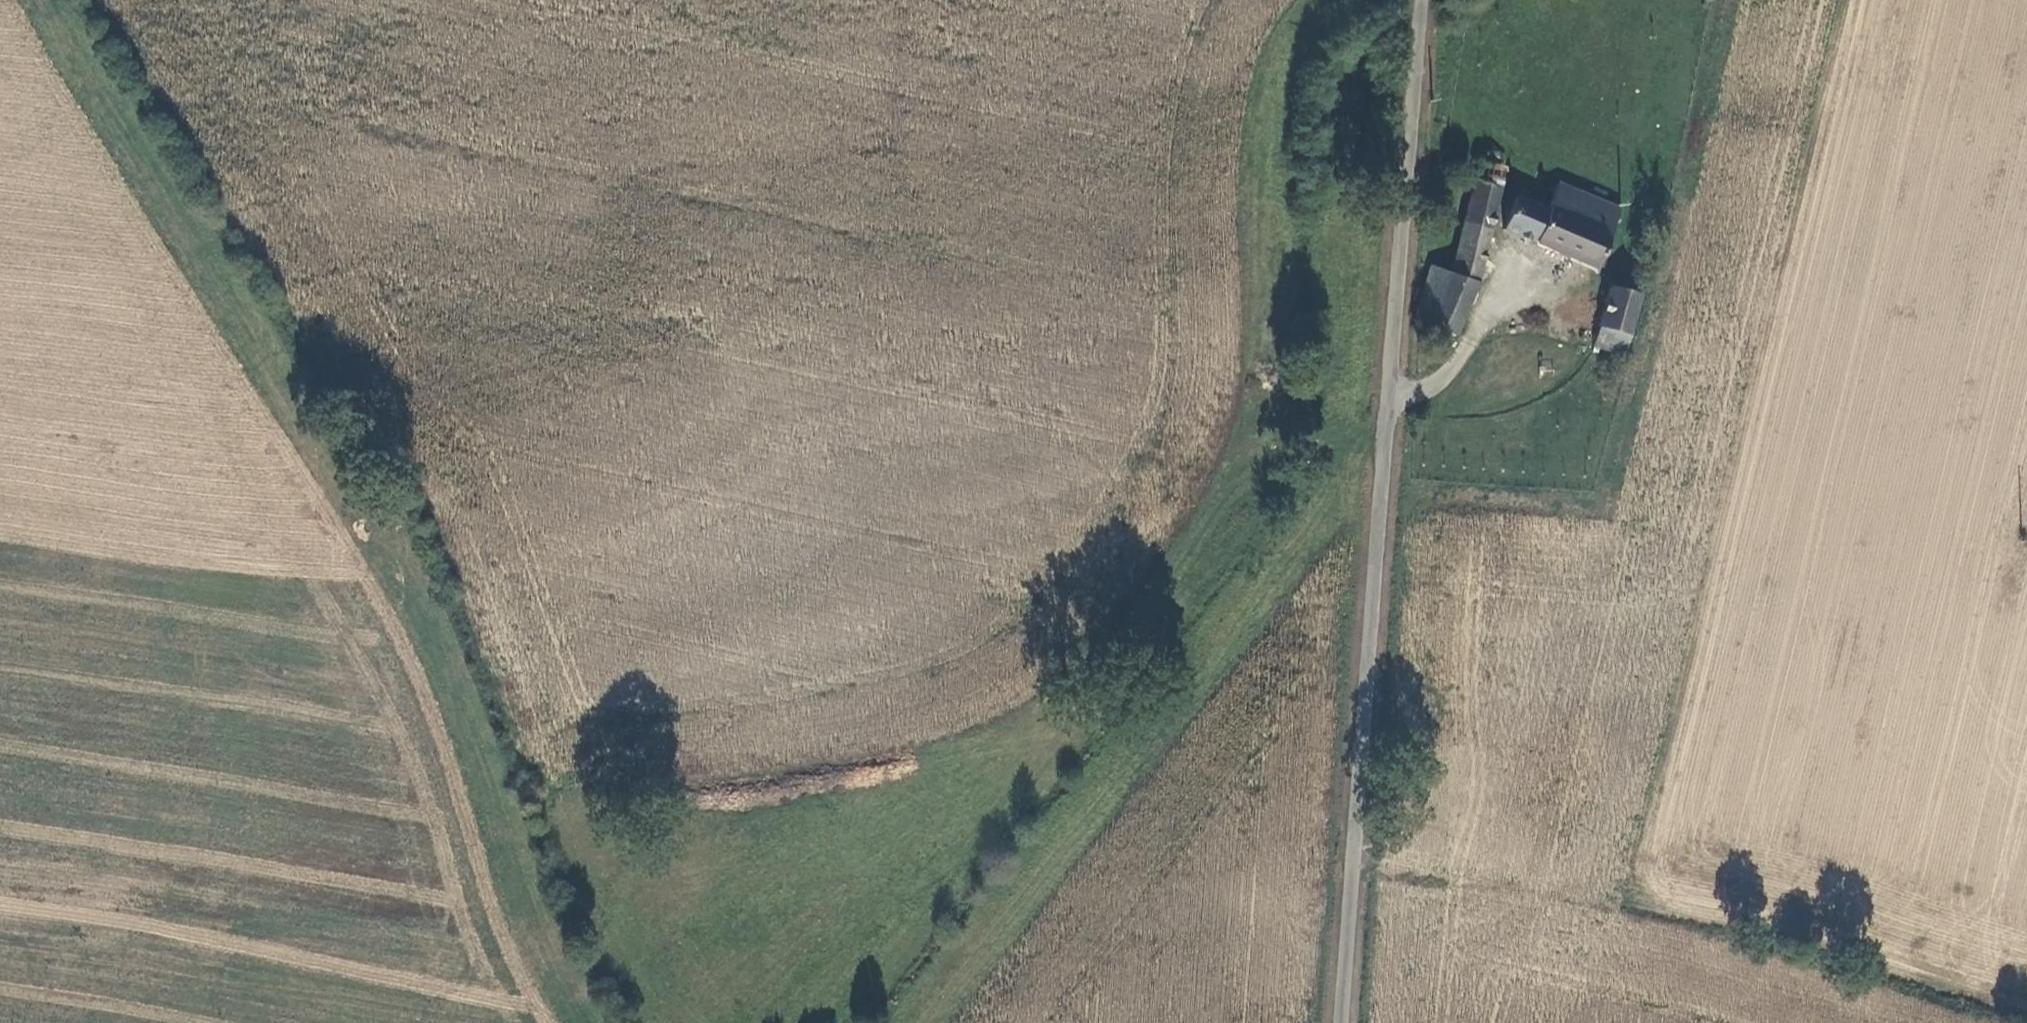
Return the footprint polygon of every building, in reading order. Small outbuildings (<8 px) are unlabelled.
[(1509,173),(1482,165),(1476,185),(1504,193),(1509,173)] [(1504,193),(1476,185),(1451,275),(1475,287),(1504,193)] [(1621,212),(1561,186),(1549,212),(1518,199),(1504,233),(1595,272),(1621,212)] [(1451,275),(1432,269),(1417,322),(1458,339),(1475,287),(1451,275)] [(1643,302),(1615,292),(1601,329),(1630,340),(1643,302)] [(1630,340),(1601,329),(1594,349),(1622,360),(1630,340)]
